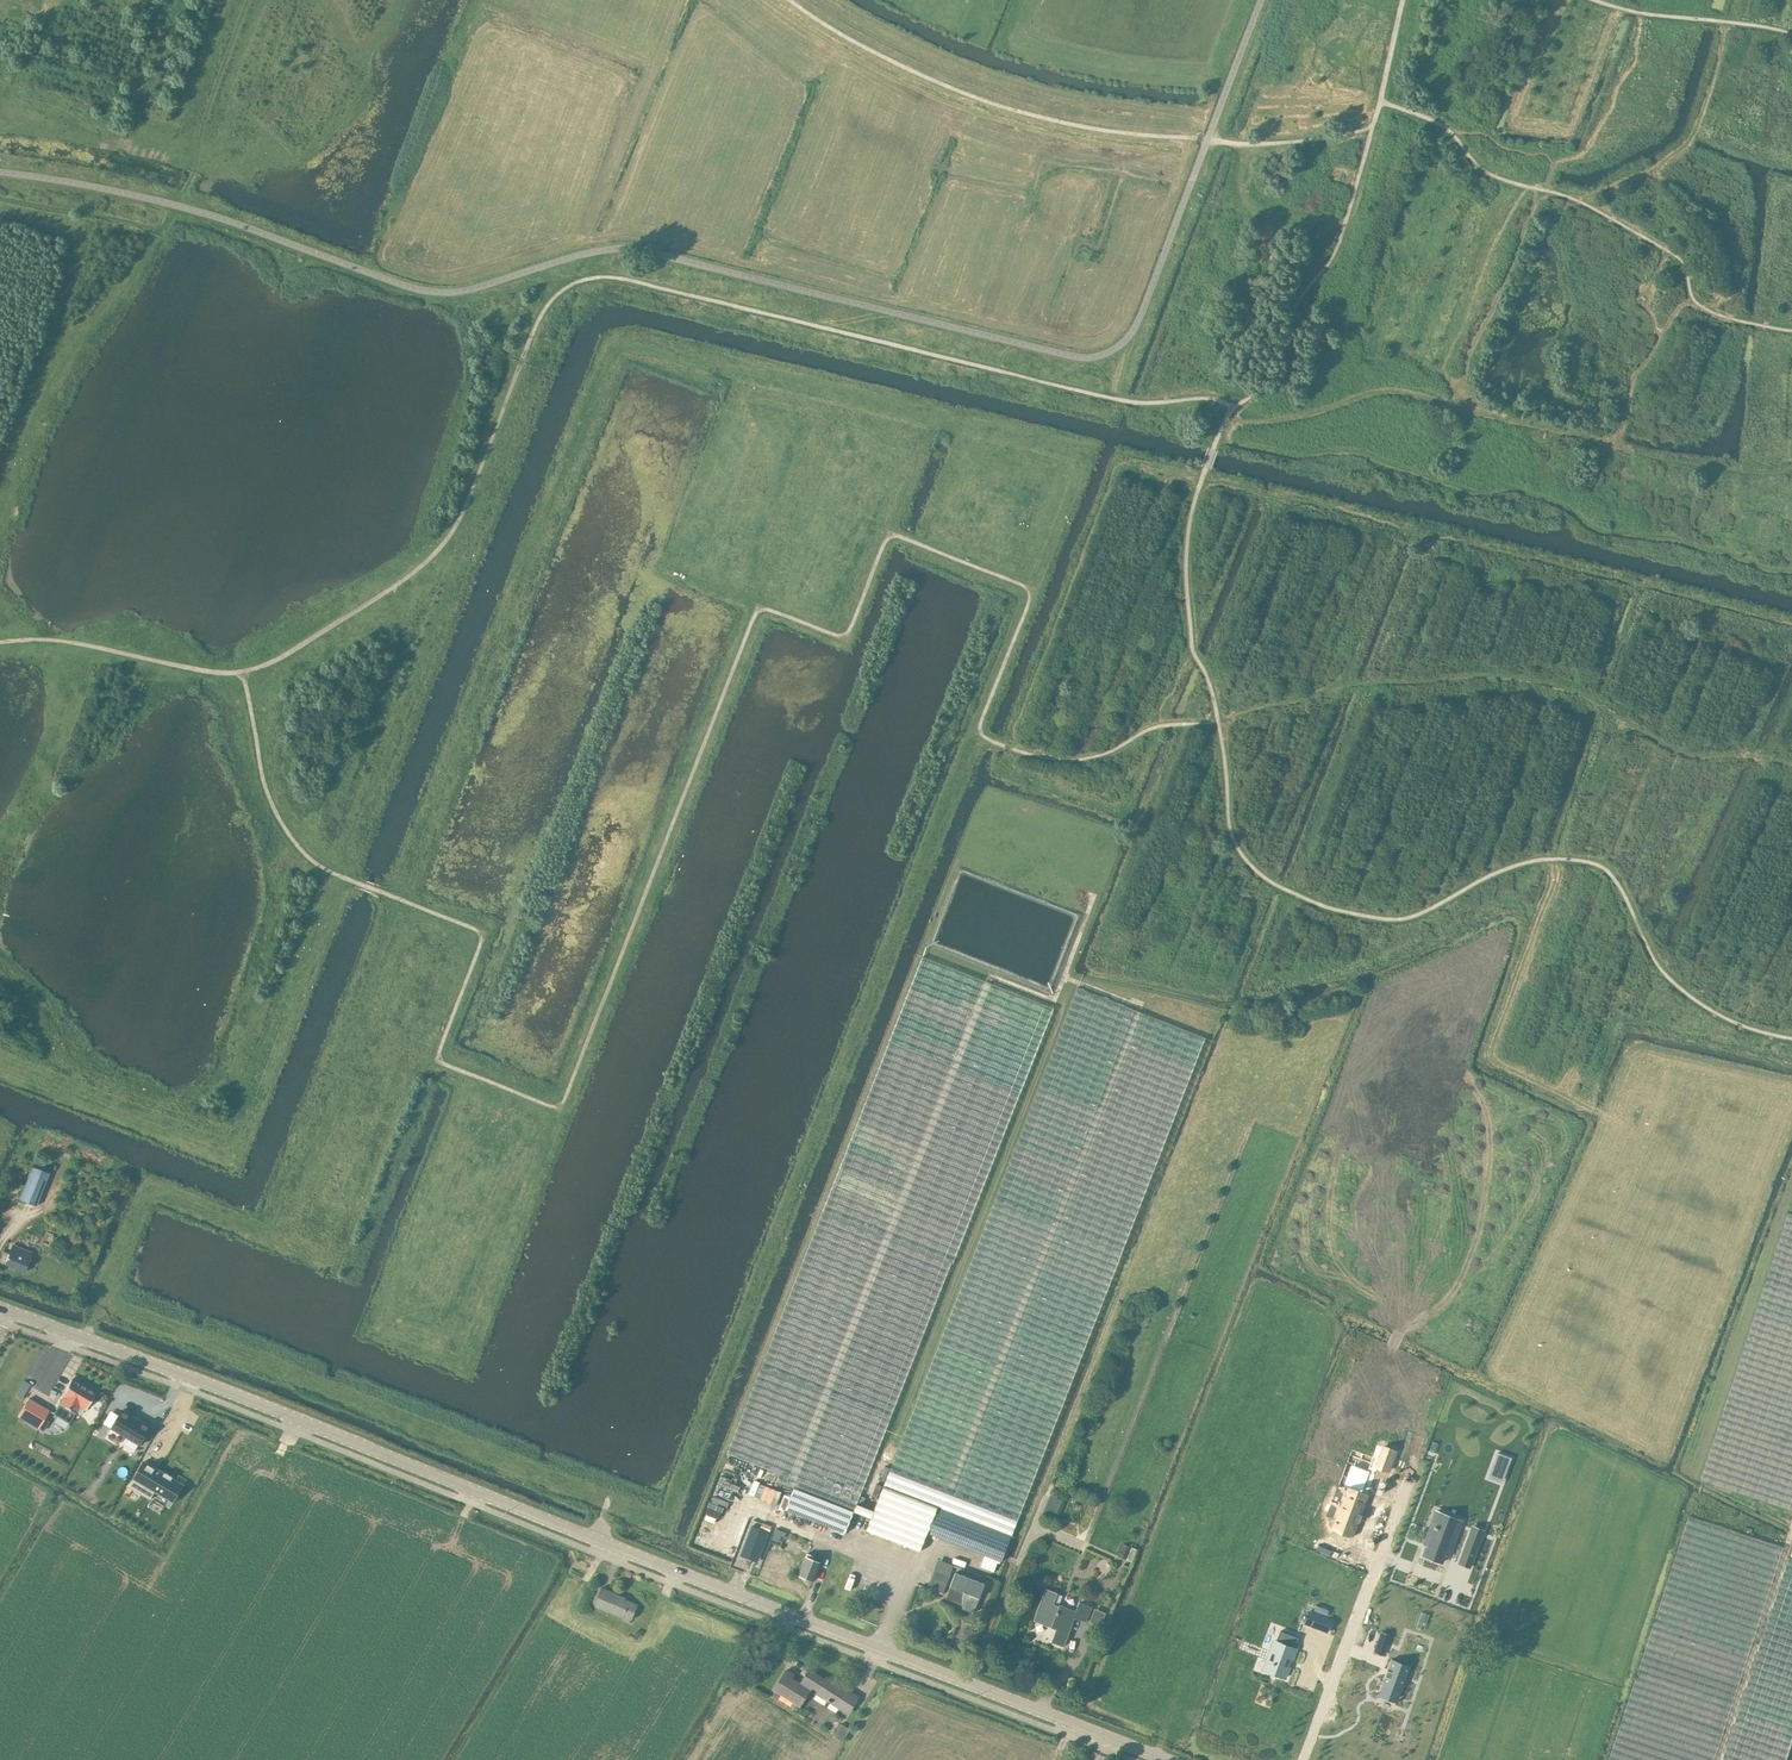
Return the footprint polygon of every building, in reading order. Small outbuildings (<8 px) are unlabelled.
[(923,956),(728,1453),(781,1474),(778,1481),(794,1487),(786,1509),(846,1533),(854,1513),(870,1520),(865,1532),(919,1553),(927,1532),(986,1554),(981,1567),(993,1572),(998,1559),(1002,1561),(1009,1541),(1122,1251),(1206,1036),(1079,987),(995,1202),(873,1512),(856,1506),(952,1264),(953,1264),(1054,1009),(923,956)] [(36,1206),(49,1173),(32,1166),(19,1200),(36,1206)] [(1787,1214),(1702,1483),(1791,1509),(1791,1215),(1787,1214)] [(24,1272),(33,1251),(13,1243),(4,1265),(24,1272)] [(59,1403),(53,1414),(68,1423),(75,1413),(79,1405),(85,1409),(95,1393),(71,1379),(62,1395),(64,1396),(59,1403)] [(28,1398),(17,1416),(34,1426),(38,1428),(43,1419),(48,1410),(28,1398)] [(123,1409),(111,1428),(140,1445),(151,1426),(123,1409)] [(1388,1471),(1395,1452),(1383,1447),(1376,1466),(1388,1471)] [(1511,1458),(1497,1453),(1491,1467),(1505,1472),(1511,1458)] [(134,1478),(129,1486),(133,1489),(141,1494),(150,1499),(155,1491),(168,1499),(179,1481),(172,1477),(173,1477),(165,1472),(164,1473),(158,1469),(157,1471),(144,1463),(145,1462),(144,1461),(134,1478)] [(780,1483),(775,1481),(764,1507),(769,1509),(780,1483)] [(1062,1500),(1050,1495),(1043,1513),(1055,1518),(1062,1500)] [(1331,1505),(1327,1515),(1336,1518),(1332,1529),(1352,1537),(1358,1522),(1359,1522),(1357,1521),(1360,1515),(1361,1515),(1362,1515),(1360,1514),(1366,1498),(1363,1504),(1345,1497),(1345,1496),(1344,1496),(1341,1506),(1335,1503),(1336,1502),(1331,1500),(1330,1503),(1331,1504),(1331,1505)] [(1783,1546),(1691,1516),(1667,1589),(1664,1588),(1608,1759),(1713,1759),(1783,1546)] [(1450,1549),(1458,1527),(1436,1519),(1436,1520),(1437,1520),(1435,1526),(1434,1526),(1433,1528),(1434,1529),(1432,1534),(1428,1533),(1423,1544),(1427,1545),(1423,1555),(1442,1562),(1447,1548),(1450,1549)] [(768,1532),(751,1526),(742,1551),(759,1557),(768,1532)] [(1469,1567),(1481,1536),(1470,1532),(1458,1563),(1469,1567)] [(1791,1741),(1791,1550),(1790,1556),(1789,1555),(1722,1759),(1786,1759),(1791,1741)] [(813,1580),(820,1562),(812,1559),(813,1555),(807,1553),(799,1575),(813,1580)] [(974,1613),(985,1583),(956,1572),(951,1586),(964,1591),(963,1592),(964,1593),(962,1608),(974,1613)] [(620,1598),(620,1596),(601,1588),(594,1604),(631,1619),(637,1605),(620,1598)] [(1046,1588),(1034,1621),(1057,1629),(1052,1641),(1064,1646),(1075,1617),(1087,1621),(1092,1606),(1080,1602),(1077,1610),(1060,1604),(1059,1605),(1053,1603),(1057,1593),(1046,1588)] [(1304,1623),(1311,1625),(1315,1614),(1308,1611),(1304,1623)] [(1266,1660),(1263,1669),(1269,1672),(1285,1678),(1289,1667),(1287,1666),(1290,1659),(1292,1660),(1296,1649),(1294,1648),(1298,1637),(1280,1630),(1276,1642),(1273,1641),(1270,1650),(1266,1660)] [(1382,1655),(1390,1635),(1381,1632),(1374,1652),(1382,1655)] [(1409,1668),(1410,1666),(1391,1659),(1390,1663),(1382,1684),(1380,1691),(1398,1697),(1401,1691),(1409,1668)] [(791,1678),(793,1674),(786,1670),(774,1690),(800,1706),(813,1685),(819,1689),(816,1693),(839,1708),(841,1705),(850,1710),(858,1697),(826,1677),(824,1681),(818,1677),(819,1676),(809,1669),(800,1683),(791,1678)] [(843,1741),(850,1729),(841,1723),(833,1736),(843,1741)]
